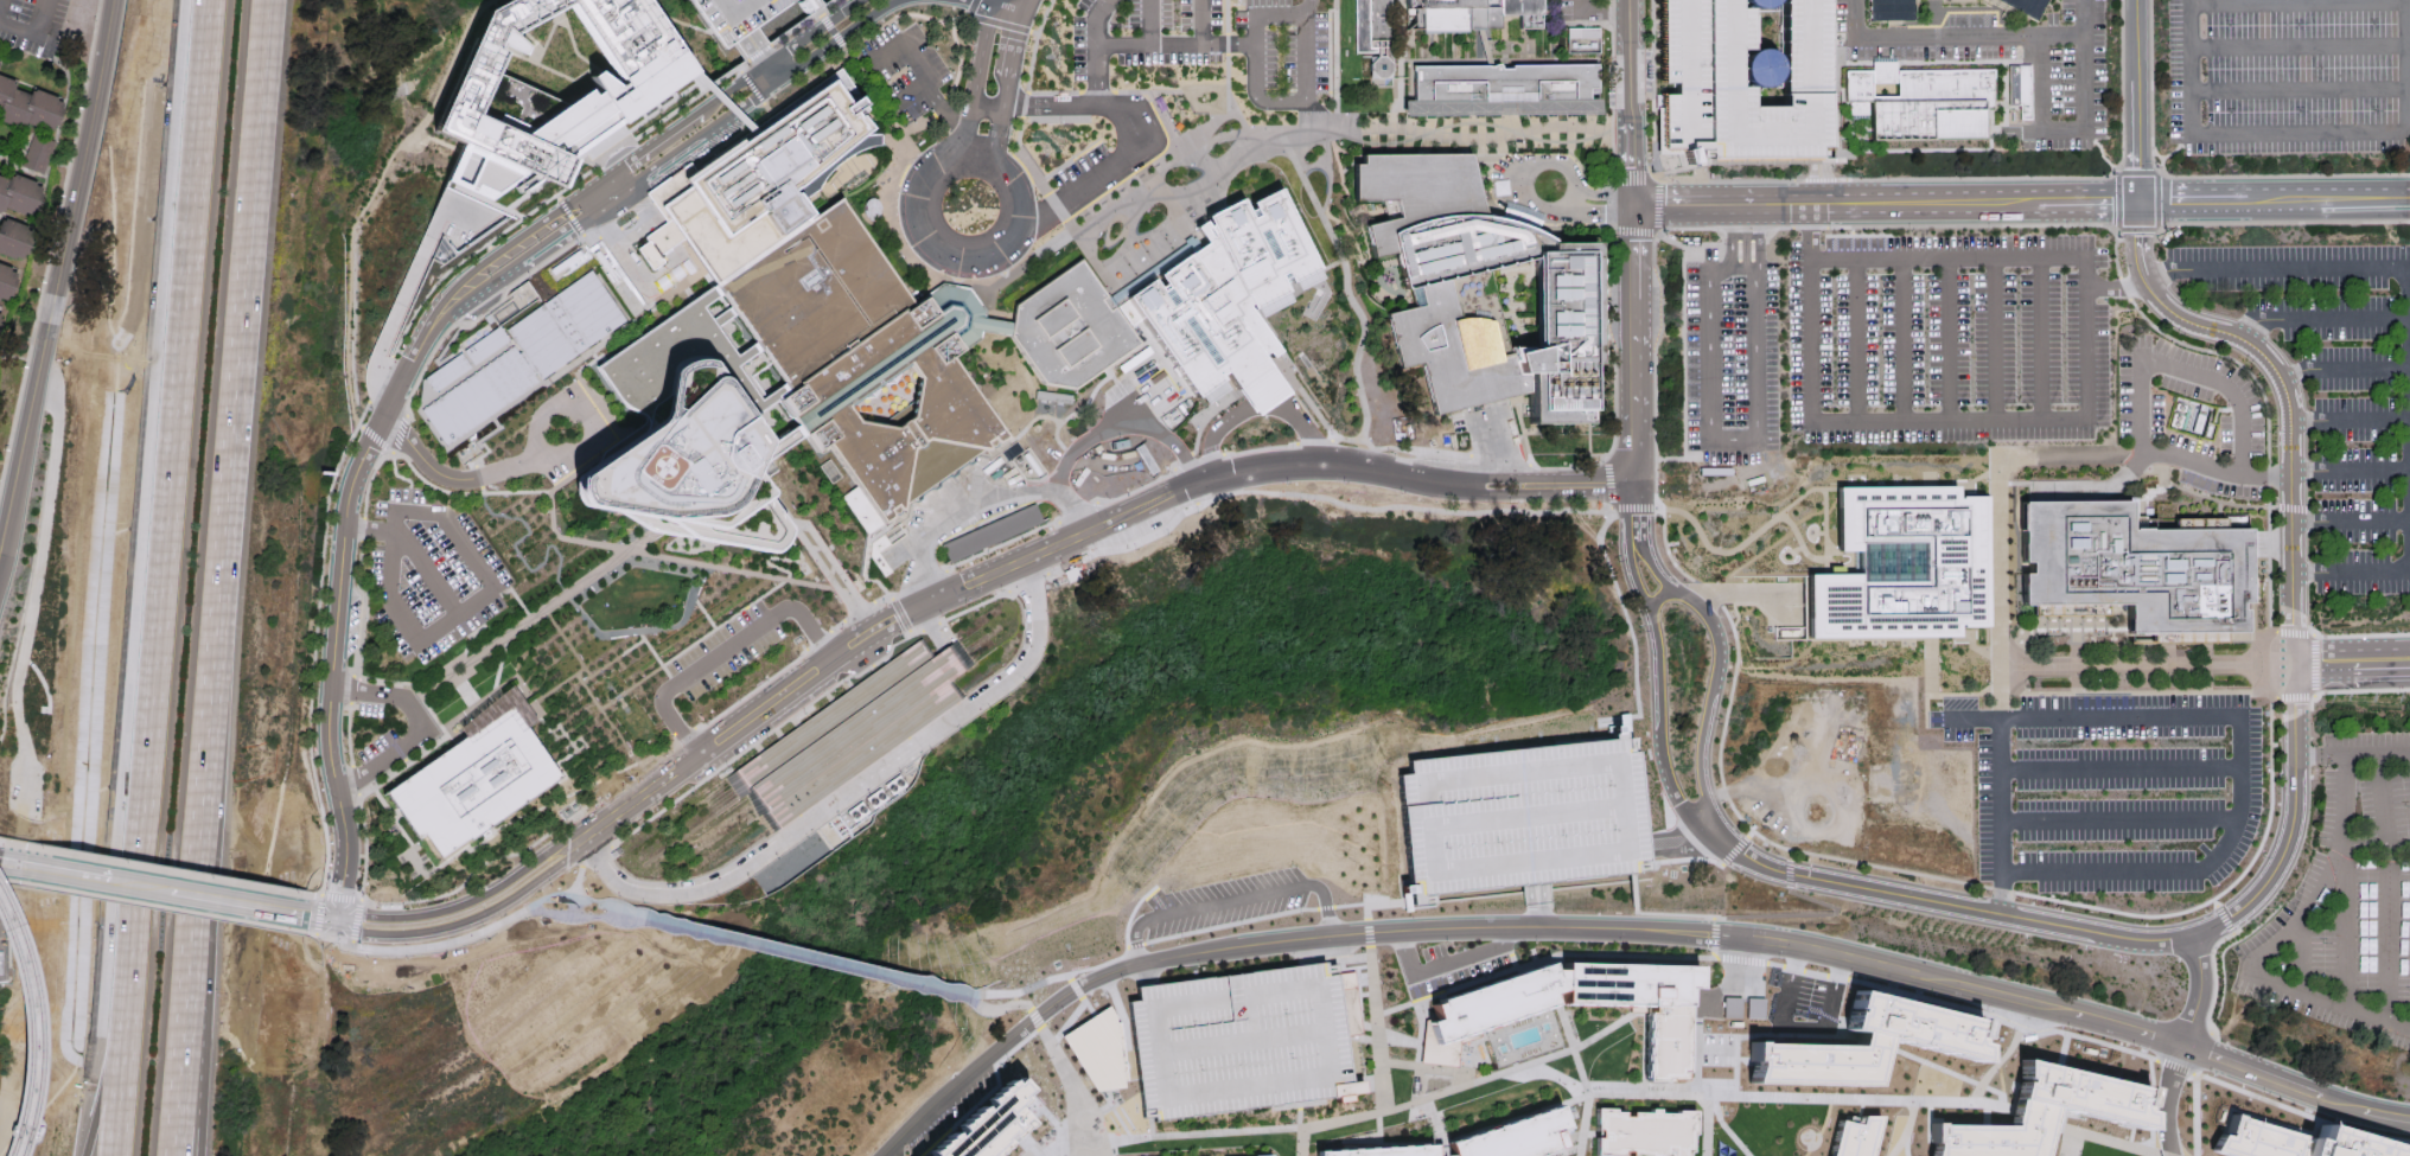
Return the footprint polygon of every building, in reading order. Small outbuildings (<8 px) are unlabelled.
[(489,5),(497,0),(565,0),(514,27),(527,41),(523,51),(508,44),(478,110),(498,120),(502,113),(531,126),(588,87),(592,92),(599,88),(588,72),(595,68),(616,83),(623,79),(568,0),(649,0),(696,66),(694,69),(621,119),(613,108),(556,146),(579,155),(575,162),(566,185),(534,171),(491,199),(447,179),(460,149),(464,140),(434,128),(489,5)] [(714,30),(693,0),(792,0),(752,28),(744,34),(726,46),(714,30)] [(1356,51),(1355,0),(1392,0),(1392,46),(1398,46),(1404,46),(1404,55),(1400,55),(1390,55),(1391,85),(1370,85),(1370,51),(1356,51)] [(1405,28),(1405,0),(1539,0),(1539,25),(1519,25),(1519,13),(1498,13),(1498,27),(1467,27),(1467,30),(1422,31),(1422,28),(1405,28)] [(1662,82),(1661,0),(1827,0),(1828,143),(1821,145),(1818,145),(1818,162),(1709,162),(1668,175),(1660,152),(1660,91),(1675,91),(1675,82),(1662,82)] [(1869,19),(1914,18),(1914,0),(1868,0),(1869,19)] [(2039,16),(2046,0),(2004,0),(2039,16)] [(1598,25),(1565,26),(1566,53),(1599,52),(1598,25)] [(30,127),(0,117),(2,110),(0,109),(0,51),(12,55),(7,70),(26,77),(23,89),(38,94),(39,91),(71,101),(60,134),(30,123),(30,127)] [(1871,138),(1984,136),(1984,105),(1993,105),(1992,66),(1895,68),(1895,60),(1881,61),(1881,71),(1874,71),(1874,68),(1845,68),(1845,99),(1870,99),(1871,138)] [(1423,104),(1415,104),(1415,101),(1415,63),(1422,63),(1494,63),(1567,63),(1602,63),(1602,100),(1602,103),(1567,103),(1494,104),(1423,104)] [(2009,103),(2020,103),(2019,118),(2030,118),(2031,63),(2010,63),(2009,103)] [(718,282),(686,237),(678,228),(671,217),(658,199),(653,192),(690,167),(694,171),(708,161),(754,129),(841,68),(873,116),(866,121),(869,126),(860,135),(840,153),(793,190),(801,200),(812,216),(718,282)] [(44,173),(23,165),(33,133),(55,140),(44,173)] [(793,190),(801,200),(820,189),(824,179),(830,171),(843,159),(860,149),(872,145),(880,145),(880,135),(873,134),(860,135),(793,190)] [(1433,415),(1522,394),(1528,394),(1528,424),(1588,423),(1588,420),(1590,420),(1590,409),(1588,409),(1589,365),(1596,365),(1595,242),(1550,242),(1550,239),(1545,237),(1541,234),(1534,230),(1525,226),(1518,223),(1510,221),(1504,219),(1494,218),(1486,217),(1469,153),(1362,154),(1362,164),(1353,164),(1354,200),(1395,200),(1402,228),(1390,231),(1388,219),(1365,225),(1372,258),(1395,253),(1404,289),(1418,286),(1423,305),(1385,314),(1400,369),(1421,363),(1433,415)] [(11,213),(0,210),(0,175),(15,180),(18,174),(47,184),(46,186),(37,217),(12,209),(11,213)] [(1126,295),(1201,241),(1191,225),(1203,217),(1200,213),(1242,192),(1244,198),(1277,181),(1321,268),(1288,285),(1290,292),(1252,309),(1281,350),(1264,362),(1267,365),(1283,390),(1252,411),(1237,389),(1226,373),(1193,398),(1126,295)] [(913,301),(933,288),(943,282),(970,287),(978,300),(986,309),(983,324),(981,338),(951,355),(1006,439),(990,452),(981,449),(975,453),(900,503),(898,512),(895,513),(881,523),(865,499),(844,467),(829,446),(817,453),(804,434),(797,424),(773,390),(785,383),(718,282),(812,216),(840,197),(913,301)] [(686,237),(668,250),(659,256),(645,236),(655,230),(671,217),(678,228),(686,237)] [(20,258),(0,252),(0,219),(31,230),(20,258)] [(1073,388),(1043,382),(1009,336),(1010,330),(1015,305),(1080,258),(1139,341),(1105,365),(1073,388)] [(6,301),(0,299),(0,261),(19,268),(6,301)] [(506,327),(592,269),(627,320),(447,445),(422,408),(517,343),(506,327)] [(773,390),(785,383),(718,282),(597,366),(620,401),(624,405),(630,408),(636,410),(643,415),(646,419),(646,423),(573,478),(573,487),(575,496),(580,503),(584,504),(621,512),(645,528),(648,530),(651,531),(653,531),(770,551),(772,551),(776,549),(780,545),(783,541),(785,535),(788,530),(788,528),(785,523),(765,496),(766,493),(766,491),(752,470),(804,434),(773,390)] [(499,324),(510,338),(474,364),(464,350),(499,324)] [(426,377),(461,352),(471,366),(435,391),(426,377)] [(1845,486),(1966,485),(1966,497),(1994,497),(1994,630),(1974,630),(1974,640),(1807,641),(1807,605),(1807,587),(1807,575),(1869,575),(1869,563),(1868,554),(1845,554),(1845,486)] [(850,510),(865,499),(881,523),(868,532),(866,534),(850,510)] [(940,541),(948,560),(1042,521),(1034,502),(940,541)] [(2030,615),(2108,614),(2108,606),(2125,606),(2125,633),(2250,632),(2249,529),(2226,529),(2226,517),(2173,517),(2173,529),(2132,529),(2132,502),(2025,503),(2025,561),(2028,561),(2028,571),(2025,571),(2025,605),(2030,605),(2030,615)] [(721,777),(922,634),(933,653),(944,645),(951,640),(957,636),(975,660),(950,678),(961,692),(962,694),(773,829),(761,812),(758,815),(745,796),(738,800),(721,777)] [(382,788),(416,839),(427,832),(442,855),(556,778),(559,775),(517,714),(510,702),(493,714),(485,720),(454,740),(382,788)] [(1421,896),(1422,905),(1409,906),(1408,902),(1395,771),(1405,769),(1404,759),(1609,737),(1608,726),(1614,724),(1619,724),(1622,749),(1636,748),(1646,849),(1647,860),(1636,861),(1637,868),(1638,874),(1628,875),(1537,884),(1421,896)] [(1136,1001),(1134,986),(1174,982),(1321,964),(1324,976),(1334,975),(1335,986),(1353,984),(1359,1030),(1343,1033),(1349,1082),(1360,1081),(1362,1093),(1349,1094),(1350,1103),(1333,1105),(1332,1098),(1322,1099),(1274,1105),(1152,1120),(1150,1107),(1140,1109),(1139,1098),(1127,1002),(1136,1001)] [(1423,1068),(1459,1072),(1460,1048),(1481,1040),(1480,1035),(1555,1007),(1551,998),(1557,996),(1563,994),(1564,994),(1564,1007),(1581,1007),(1598,1007),(1632,1007),(1632,1014),(1645,1014),(1649,1014),(1649,1082),(1666,1082),(1672,1082),(1672,1081),(1687,1081),(1687,1073),(1692,1073),(1692,1005),(1689,1005),(1689,989),(1700,989),(1700,984),(1700,966),(1563,966),(1563,973),(1557,973),(1553,973),(1550,966),(1549,965),(1439,1007),(1439,1009),(1432,1011),(1436,1024),(1427,1028),(1424,1043),(1423,1068)] [(1994,1010),(1857,984),(1842,1032),(1840,1036),(1749,1034),(1748,1079),(1875,1081),(1886,1043),(1888,1036),(1985,1056),(1994,1010)] [(1747,995),(1765,996),(1766,1016),(1747,1016),(1747,995)] [(1723,996),(1741,996),(1741,1016),(1723,1017),(1723,996)] [(1061,1048),(1097,1100),(1110,1100),(1122,1099),(1111,1015),(1092,1028),(1061,1048)] [(2013,1086),(2014,1053),(2136,1082),(2132,1101),(2151,1107),(2149,1126),(2049,1100),(2046,1117),(2039,1155),(2004,1155),(1957,1154),(1926,1154),(1928,1137),(1928,1113),(2006,1116),(2009,1101),(2013,1086)] [(947,1155),(1017,1155),(1045,1131),(1028,1113),(1035,1107),(1031,1103),(1039,1094),(1031,1086),(1022,1094),(1019,1091),(947,1155)] [(2321,1117),(2409,1146),(2409,1155),(2249,1155),(2206,1144),(2213,1123),(2223,1126),(2227,1105),(2316,1133),(2321,1117)] [(1563,1149),(1542,1155),(1447,1155),(1443,1147),(1560,1107),(1567,1130),(1558,1132),(1563,1149)] [(1689,1151),(1689,1155),(1665,1155),(1656,1155),(1649,1155),(1630,1155),(1630,1151),(1622,1150),(1622,1155),(1596,1154),(1595,1138),(1601,1138),(1600,1130),(1595,1130),(1595,1110),(1614,1110),(1614,1112),(1624,1112),(1624,1117),(1631,1117),(1631,1113),(1650,1113),(1650,1110),(1659,1110),(1659,1113),(1677,1115),(1677,1110),(1695,1111),(1696,1132),(1691,1133),(1690,1151),(1689,1151)] [(1875,1120),(1832,1122),(1823,1155),(1866,1155),(1875,1120)] [(1432,1147),(1433,1155),(1315,1155),(1432,1147)]
